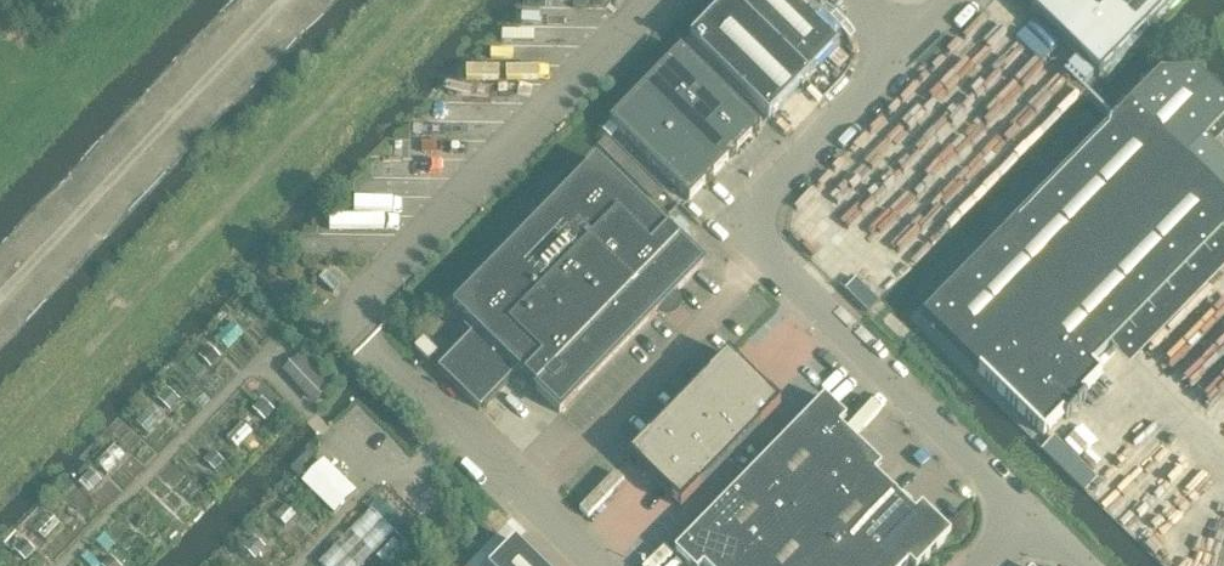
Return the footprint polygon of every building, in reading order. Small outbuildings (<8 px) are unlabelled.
[(769,121),(837,51),(785,0),(731,0),(689,43),(769,121)] [(1134,44),(1177,0),(1041,0),(1030,11),(1099,79),(1134,44)] [(657,75),(737,153),(761,129),(681,51),(657,75)] [(657,75),(633,99),(714,178),(737,153),(657,75)] [(1143,93),(923,318),(1044,437),(1062,418),(1066,421),(1086,400),(1083,397),(1102,378),(1092,368),(1223,233),(1223,162),(1204,143),(1223,123),(1223,103),(1196,75),(1160,75),(1143,93)] [(690,202),(714,178),(633,99),(609,124),(690,202)] [(655,201),(663,194),(606,139),(599,147),(655,201)] [(560,415),(659,313),(703,268),(596,163),(452,310),(475,333),(438,371),(480,412),(517,373),(560,415)] [(429,362),(438,354),(423,340),(415,349),(429,362)] [(209,348),(199,358),(210,370),(221,359),(209,348)] [(313,405),(331,388),(301,355),(283,372),(313,405)] [(729,356),(679,408),(704,433),(755,382),(729,356)] [(755,382),(704,433),(730,458),(781,407),(755,382)] [(168,390),(158,401),(170,413),(180,402),(168,390)] [(859,447),(839,428),(839,414),(825,400),(750,477),(792,518),(860,448),(859,447)] [(263,401),(253,411),(265,423),(275,413),(263,401)] [(679,408),(628,459),(654,484),(704,433),(679,408)] [(704,433),(654,484),(680,510),(730,458),(704,433)] [(834,559),(895,496),(875,476),(874,462),(860,448),(792,518),(834,559)] [(213,453),(204,462),(216,474),(225,464),(213,453)] [(323,463),(302,485),(333,515),(354,493),(323,463)] [(91,472),(81,481),(93,493),(102,483),(91,472)] [(792,518),(750,477),(675,554),(687,565),(744,565),(792,518)] [(895,496),(834,559),(841,565),(909,565),(922,565),(951,536),(935,521),(929,515),(915,515),(895,496)] [(394,533),(371,511),(319,565),(362,565),(394,533)] [(427,527),(418,518),(374,561),(379,565),(388,565),(427,527)] [(834,559),(792,518),(744,565),(826,565),(834,559)] [(254,538),(243,550),(256,561),(266,550),(254,538)] [(24,541),(14,551),(25,563),(35,552),(24,541)] [(515,543),(492,565),(539,565),(515,543)]
